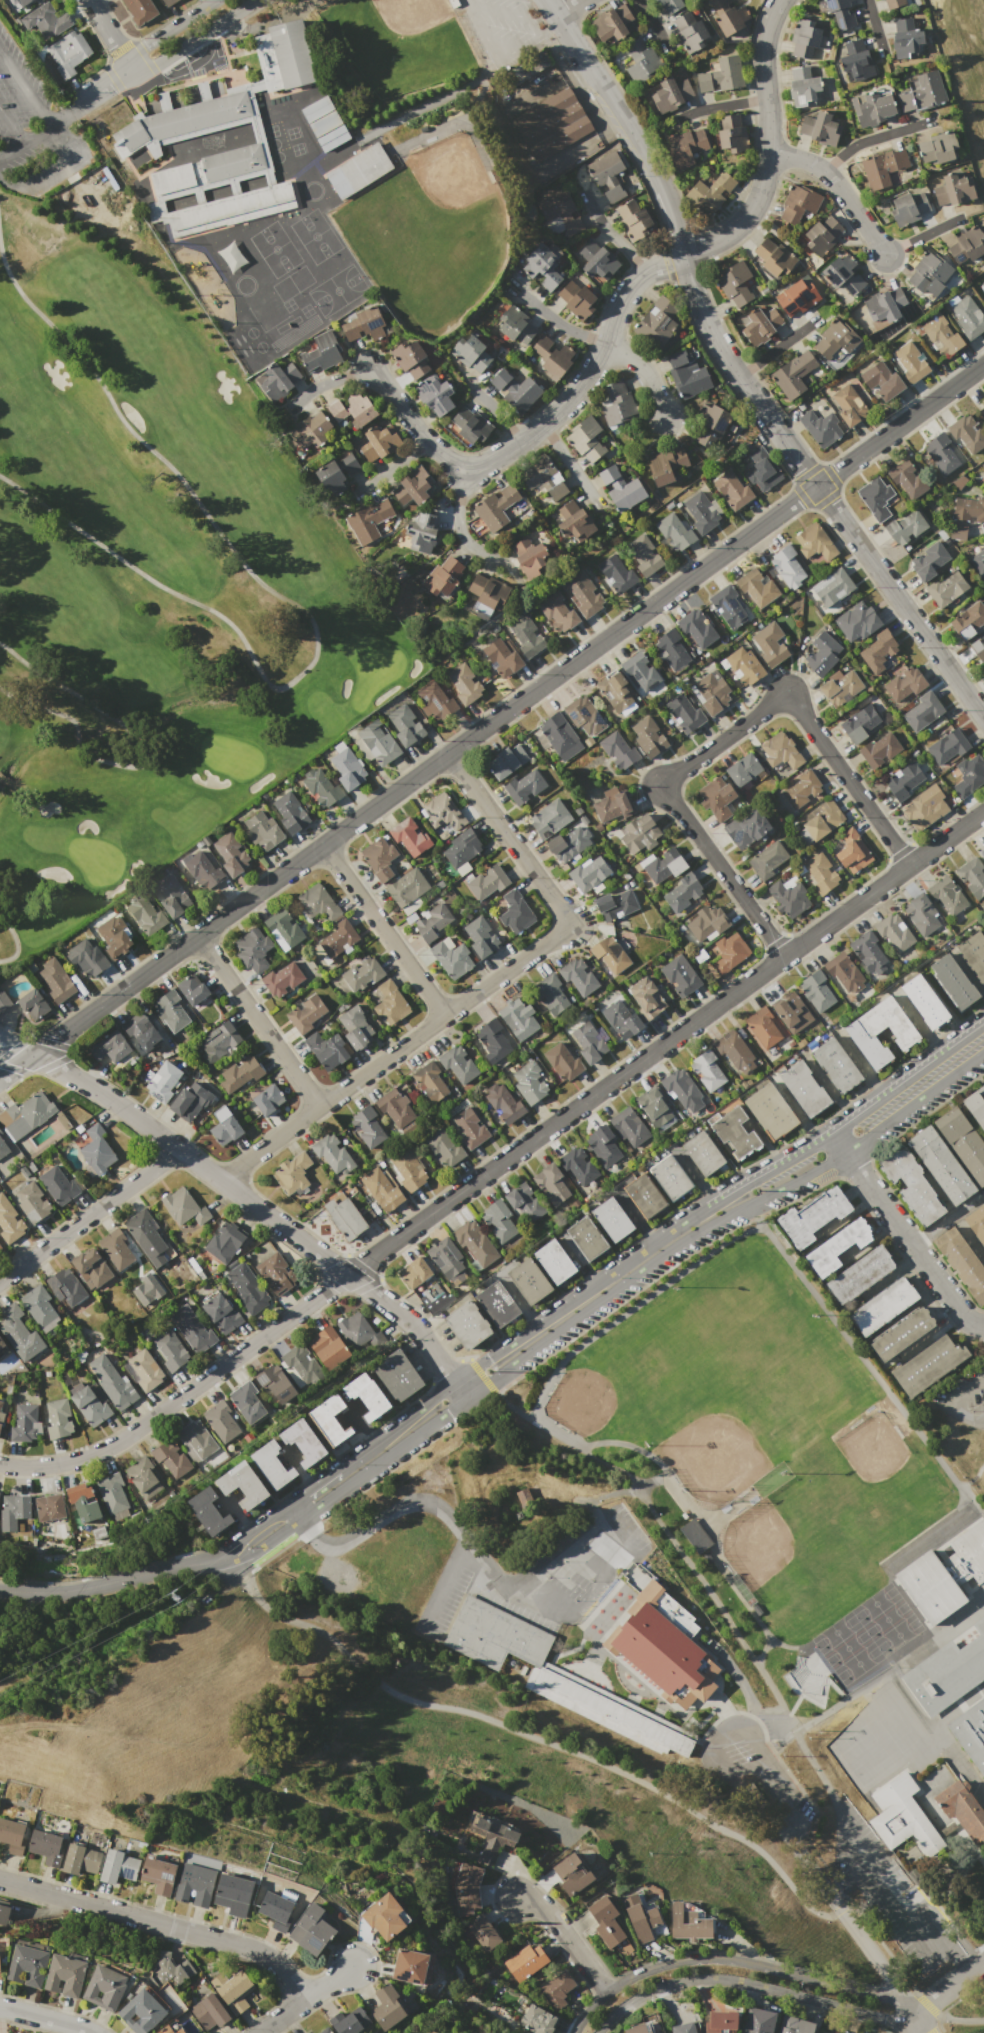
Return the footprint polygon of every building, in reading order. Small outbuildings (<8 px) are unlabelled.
[(132,16),(121,0),(150,0),(159,13),(137,27),(130,17),(132,16)] [(665,15),(655,0),(687,0),(665,15)] [(717,15),(709,0),(730,0),(734,9),(741,6),(748,20),(744,22),(745,26),(723,37),(713,17),(717,15)] [(827,11),(824,0),(850,0),(852,6),(847,7),(849,14),(854,12),(857,24),(838,30),(832,10),(827,11)] [(885,10),(882,0),(905,0),(906,3),(885,10)] [(19,20),(48,1),(55,12),(53,13),(57,19),(66,13),(73,24),(55,36),(53,34),(45,39),(35,25),(26,31),(19,20)] [(589,22),(622,2),(637,27),(604,47),(589,22)] [(687,52),(671,21),(694,9),(710,40),(687,52)] [(143,144),(122,158),(108,137),(140,117),(160,112),(156,93),(166,90),(171,110),(200,102),(196,84),(206,81),(211,100),(227,95),(226,90),(263,80),(252,37),(267,33),(266,28),(301,19),(317,83),(282,92),(281,89),(266,93),(265,89),(252,92),(275,184),(289,181),(296,206),(172,238),(165,212),(197,204),(193,191),(155,200),(149,173),(257,146),(250,121),(158,145),(162,155),(154,159),(143,144)] [(788,55),(795,19),(827,26),(819,62),(788,55)] [(892,59),(888,22),(919,19),(923,56),(892,59)] [(64,81),(55,68),(58,66),(46,49),(74,30),(77,35),(80,33),(93,53),(82,60),(82,61),(73,67),(77,73),(64,81)] [(632,82),(615,52),(643,36),(660,66),(632,82)] [(874,75),(846,83),(836,46),(864,38),(874,75)] [(550,62),(503,90),(496,78),(542,49),(550,62)] [(738,54),(744,88),(700,95),(694,61),(738,54)] [(792,108),(786,70),(815,66),(821,104),(792,108)] [(945,101),(901,114),(893,84),(937,71),(945,101)] [(659,115),(647,89),(681,73),(693,99),(659,115)] [(592,128),(535,162),(510,119),(567,85),(592,128)] [(858,128),(851,101),(888,91),(895,117),(858,128)] [(336,143),(321,117),(334,110),(349,136),(336,143)] [(834,147),(797,137),(805,110),(841,120),(834,147)] [(749,149),(721,154),(714,118),(742,113),(749,149)] [(664,137),(699,126),(709,157),(674,168),(664,137)] [(915,143),(950,132),(958,159),(923,169),(915,143)] [(376,142),(392,168),(339,200),(323,174),(376,142)] [(860,160),(902,148),(911,180),(869,192),(860,160)] [(587,163),(614,149),(624,170),(598,184),(587,163)] [(716,180),(723,171),(735,181),(729,190),(716,180)] [(974,200),(937,209),(930,181),(967,172),(974,200)] [(707,218),(683,196),(700,178),(723,199),(707,218)] [(790,183),(820,196),(809,224),(778,212),(790,183)] [(535,201),(564,186),(575,208),(546,222),(535,201)] [(617,186),(623,197),(609,205),(603,194),(617,186)] [(898,228),(886,204),(918,189),(930,214),(898,228)] [(631,242),(614,210),(637,197),(655,229),(631,242)] [(799,240),(825,214),(843,233),(816,259),(799,240)] [(567,235),(560,222),(573,215),(580,228),(567,235)] [(974,227),(983,242),(983,253),(960,269),(945,246),(974,227)] [(750,256),(767,237),(794,262),(777,281),(750,256)] [(589,240),(617,265),(600,284),(573,258),(589,240)] [(539,243),(559,259),(544,278),(524,261),(539,243)] [(905,278),(925,251),(952,271),(931,298),(905,278)] [(820,273),(842,254),(866,281),(844,300),(820,273)] [(732,308),(714,277),(741,261),(759,293),(732,308)] [(541,284),(552,272),(561,279),(550,292),(541,284)] [(819,298),(787,318),(774,298),(806,277),(819,298)] [(569,280),(598,303),(583,321),(554,298),(569,280)] [(863,302),(898,288),(909,314),(874,328),(863,302)] [(967,293),(983,318),(983,328),(966,341),(944,310),(967,293)] [(660,294),(686,316),(658,350),(632,328),(660,294)] [(783,324),(752,345),(737,323),(767,302),(783,324)] [(519,344),(494,323),(509,304),(535,325),(519,344)] [(338,323),(375,307),(386,333),(349,349),(338,323)] [(963,345),(942,360),(918,326),(939,312),(963,345)] [(811,346),(835,319),(860,341),(836,368),(811,346)] [(449,350),(464,331),(493,354),(478,373),(449,350)] [(542,331),(551,339),(540,354),(530,347),(542,331)] [(309,374),(296,347),(330,332),(342,359),(309,374)] [(391,351),(413,337),(431,368),(409,381),(391,351)] [(538,366),(560,340),(577,355),(556,381),(538,366)] [(909,340),(930,369),(910,384),(889,355),(909,340)] [(665,357),(696,346),(711,388),(680,399),(665,357)] [(786,402),(768,375),(804,351),(823,378),(786,402)] [(272,402),(255,379),(286,357),(302,381),(272,402)] [(904,389),(881,406),(859,375),(882,358),(904,389)] [(488,380),(501,368),(510,377),(498,389),(488,380)] [(414,388),(436,372),(457,402),(434,418),(414,388)] [(526,375),(542,391),(520,414),(504,398),(526,375)] [(638,412),(607,424),(594,389),(625,377),(638,412)] [(848,383),(870,414),(848,429),(826,398),(848,383)] [(346,409),(365,396),(378,414),(359,428),(346,409)] [(325,406),(336,399),(347,414),(336,422),(325,406)] [(448,424),(467,401),(494,424),(475,446),(448,424)] [(842,433),(819,449),(797,418),(820,402),(842,433)] [(733,416),(715,451),(689,437),(707,403),(733,416)] [(286,431),(316,409),(334,433),(304,455),(286,431)] [(967,412),(983,437),(983,448),(967,460),(944,428),(967,412)] [(565,437),(590,417),(612,446),(586,465),(565,437)] [(355,444),(385,423),(400,444),(370,464),(355,444)] [(941,478),(920,447),(941,432),(963,462),(941,478)] [(681,442),(692,476),(655,488),(644,454),(681,442)] [(782,478),(761,493),(738,461),(759,445),(782,478)] [(543,451),(558,472),(533,489),(518,468),(543,451)] [(339,459),(351,452),(358,467),(346,473),(339,459)] [(596,474),(625,458),(646,499),(617,514),(596,474)] [(885,474),(907,458),(928,488),(907,504),(885,474)] [(315,471),(333,460),(348,487),(330,497),(315,471)] [(416,506),(398,481),(423,463),(441,488),(416,506)] [(754,496),(733,511),(712,482),(733,467),(754,496)] [(877,522),(855,491),(879,475),(901,506),(877,522)] [(545,491),(560,481),(567,491),(552,502),(545,491)] [(498,489),(510,482),(520,498),(508,505),(498,489)] [(469,504),(490,490),(511,522),(491,536),(469,504)] [(700,490),(721,520),(700,535),(678,505),(700,490)] [(954,494),(983,498),(983,526),(950,522),(954,494)] [(596,529),(570,547),(547,514),(573,496),(596,529)] [(363,547),(347,514),(381,497),(397,530),(363,547)] [(927,527),(897,549),(882,528),(913,507),(927,527)] [(696,539),(672,556),(650,525),(674,508),(696,539)] [(430,554),(405,547),(415,511),(440,518),(430,554)] [(837,553),(813,570),(790,539),(814,522),(837,553)] [(950,525),(966,526),(965,540),(949,539),(950,525)] [(642,531),(664,562),(643,577),(621,546),(642,531)] [(509,545),(534,533),(549,564),(525,576),(509,545)] [(921,586),(905,563),(937,540),(953,563),(921,586)] [(966,555),(983,542),(983,577),(983,578),(966,555)] [(788,543),(812,577),(790,592),(766,559),(788,543)] [(637,580),(617,594),(596,565),(616,551),(637,580)] [(419,583),(443,552),(466,571),(442,601),(419,583)] [(780,595),(756,612),(734,582),(759,564),(780,595)] [(581,566),(606,602),(584,618),(559,582),(581,566)] [(855,589),(826,610),(811,589),(840,568),(855,589)] [(969,589),(940,610),(925,588),(954,568),(969,589)] [(508,586),(494,613),(464,597),(478,570),(508,586)] [(729,583),(751,615),(730,629),(708,598),(729,583)] [(580,620),(559,635),(537,604),(557,589),(580,620)] [(833,621),(862,600),(881,626),(851,647),(833,621)] [(977,601),(983,611),(983,628),(962,644),(947,622),(977,601)] [(694,609),(716,639),(697,652),(676,622),(694,609)] [(526,613),(547,643),(526,658),(505,628),(526,613)] [(768,667),(747,637),(771,620),(793,649),(768,667)] [(692,657),(672,670),(652,642),(671,628),(692,657)] [(821,629),(843,649),(818,676),(797,657),(821,629)] [(899,652),(871,671),(856,650),(884,630),(899,652)] [(524,665),(503,679),(482,649),(502,634),(524,665)] [(970,647),(983,637),(983,666),(970,647)] [(718,660),(742,643),(763,673),(739,690),(718,660)] [(661,679),(640,693),(619,663),(639,649),(661,679)] [(463,662),(484,691),(463,706),(442,676),(463,662)] [(893,704),(880,685),(910,663),(924,682),(893,704)] [(817,686),(847,664),(864,687),(833,709),(817,686)] [(615,667),(636,698),(615,713),(593,683),(615,667)] [(708,715),(687,686),(709,671),(730,700),(708,715)] [(459,708),(439,723),(416,691),(436,677),(459,708)] [(943,711),(914,732),(899,710),(928,690),(943,711)] [(663,705),(683,691),(704,720),(684,734),(663,705)] [(605,725),(584,740),(561,708),(582,693),(605,725)] [(868,702),(883,723),(852,744),(837,723),(868,702)] [(405,703),(425,732),(404,747),(383,718),(405,703)] [(556,711),(581,745),(561,760),(536,725),(556,711)] [(648,759),(627,730),(647,715),(668,745),(648,759)] [(401,752),(375,770),(350,736),(376,717),(401,752)] [(939,768),(924,747),(954,726),(969,747),(939,768)] [(599,742),(619,728),(639,757),(620,771),(599,742)] [(856,750),(887,728),(901,749),(871,770),(856,750)] [(804,761),(779,779),(756,747),(781,729),(804,761)] [(528,759),(497,780),(485,763),(516,742),(528,759)] [(345,746),(367,776),(346,791),(325,761),(345,746)] [(723,769),(749,751),(761,768),(736,787),(723,769)] [(976,753),(983,764),(983,781),(960,798),(944,776),(976,753)] [(912,760),(928,782),(897,804),(882,781),(912,760)] [(343,795),(321,811),(300,780),(322,765),(343,795)] [(502,786),(531,765),(546,787),(517,807),(502,786)] [(807,768),(823,789),(793,810),(778,789),(807,768)] [(719,822),(696,790),(719,773),(742,805),(719,822)] [(635,811),(602,824),(591,796),(624,783),(635,811)] [(933,783),(951,808),(917,832),(899,807),(933,783)] [(288,790),(310,820),(289,835),(267,804),(288,790)] [(465,821),(443,837),(421,806),(443,790),(465,821)] [(557,797),(572,818),(541,839),(526,818),(557,797)] [(799,824),(831,801),(844,819),(812,842),(799,824)] [(284,837),(264,851),(243,822),(262,807),(284,837)] [(768,828),(738,849),(723,828),(753,807),(768,828)] [(631,855),(616,834),(646,812),(661,833),(631,855)] [(387,830),(410,814),(431,844),(408,860),(387,830)] [(545,844),(577,821),(592,842),(560,864),(545,844)] [(873,858),(849,875),(827,844),(851,827),(873,858)] [(468,828),(483,849),(453,870),(438,849),(468,828)] [(229,831),(252,862),(230,878),(207,847),(229,831)] [(357,851),(381,834),(404,866),(380,883),(357,851)] [(762,881),(746,859),(775,839),(790,860),(762,881)] [(687,867),(657,889),(641,867),(672,845),(687,867)] [(976,852),(983,846),(983,863),(976,852)] [(223,877),(202,892),(181,863),(202,847),(223,877)] [(820,850),(840,879),(818,895),(798,866),(820,850)] [(566,872),(595,852),(610,873),(582,893),(566,872)] [(974,855),(983,869),(983,893),(975,900),(954,870),(974,855)] [(465,884),(494,863),(509,883),(479,904),(465,884)] [(428,887),(398,908),(384,888),(414,866),(428,887)] [(765,887),(788,870),(812,903),(788,920),(765,887)] [(170,872),(192,904),(171,919),(148,888),(170,872)] [(673,914),(661,896),(692,874),(704,891),(673,914)] [(926,889),(946,875),(967,904),(947,918),(926,889)] [(342,913),(317,931),(294,899),(319,881),(342,913)] [(603,923),(594,901),(627,886),(637,908),(603,923)] [(513,888),(535,919),(512,936),(490,904),(513,888)] [(920,891),(943,923),(923,938),(900,906),(920,891)] [(167,921),(146,936),(125,907),(146,892),(167,921)] [(426,944),(410,922),(441,901),(456,922),(426,944)] [(729,925),(701,945),(685,922),(712,902),(729,925)] [(263,922),(286,906),(306,934),(283,951),(263,922)] [(871,924),(892,909),(915,941),(894,956),(871,924)] [(116,914),(136,942),(112,959),(92,931),(116,914)] [(500,943),(478,958),(458,930),(480,915),(500,943)] [(344,917),(358,938),(328,959),(314,939),(344,917)] [(229,944),(257,924),(280,956),(252,976),(229,944)] [(427,948),(451,930),(474,963),(450,981),(427,948)] [(978,930),(983,938),(983,988),(955,947),(978,930)] [(717,975),(701,954),(734,931),(749,952),(717,975)] [(848,944),(867,931),(891,965),(872,978),(848,944)] [(630,963),(610,978),(589,948),(609,934),(630,963)] [(110,964),(87,980),(67,951),(89,935),(110,964)] [(821,964),(842,950),(866,983),(845,998),(821,964)] [(339,974),(369,952),(385,974),(354,996),(339,974)] [(947,952),(980,997),(958,1013),(926,967),(947,952)] [(556,970),(579,954),(600,984),(578,1000),(556,970)] [(658,970),(680,954),(701,983),(679,999),(658,970)] [(75,989),(54,1004),(32,972),(53,957),(75,989)] [(304,978),(273,1000),(259,979),(289,957),(304,978)] [(816,969),(837,998),(816,1012),(796,984),(816,969)] [(174,984),(193,971),(208,992),(189,1005),(174,984)] [(550,972),(572,1003),(553,1017),(531,986),(550,972)] [(948,1016),(930,1029),(899,986),(917,973),(948,1016)] [(645,1022),(623,991),(644,976),(666,1007),(645,1022)] [(388,977),(411,1009),(386,1027),(363,994),(388,977)] [(16,999),(33,986),(50,1010),(33,1023),(16,999)] [(11,1003),(0,1011),(0,990),(1,989),(11,1003)] [(173,1033),(151,1002),(170,989),(192,1019),(173,1033)] [(791,1034),(772,1007),(793,992),(813,1019),(791,1034)] [(301,1036),(285,1014),(296,1006),(293,1003),(299,999),(302,1002),(315,993),(329,1013),(312,1025),(313,1027),(301,1036)] [(888,995),(919,1038),(900,1051),(891,1039),(894,1037),(886,1026),(873,1035),(881,1046),(883,1044),(892,1057),(873,1071),(842,1027),(888,995)] [(540,1026),(518,1042),(496,1012),(519,996),(526,1006),(530,1003),(535,1010),(531,1013),(540,1026)] [(599,1011),(621,996),(643,1027),(621,1042),(599,1011)] [(377,1037),(359,1050),(358,1049),(356,1051),(344,1034),(347,1032),(337,1017),(357,1003),(374,1026),(371,1027),(375,1033),(374,1033),(377,1037)] [(764,1006),(771,1016),(768,1018),(783,1038),(775,1044),(778,1049),(769,1056),(744,1020),(764,1006)] [(120,1025),(140,1011),(149,1023),(146,1025),(149,1029),(152,1026),(162,1040),(145,1052),(133,1035),(129,1038),(120,1025)] [(476,1029),(496,1015),(518,1045),(490,1064),(484,1056),(488,1053),(485,1048),(488,1046),(485,1041),(482,1043),(476,1034),(479,1032),(476,1029)] [(226,1020),(239,1038),(224,1048),(227,1051),(207,1065),(200,1055),(205,1052),(200,1045),(203,1042),(201,1038),(226,1020)] [(588,1066),(577,1051),(582,1048),(570,1031),(586,1020),(608,1051),(588,1066)] [(88,1048),(116,1028),(132,1050),(113,1064),(106,1055),(96,1063),(89,1053),(91,1052),(88,1048)] [(711,1043),(732,1028),(754,1059),(733,1074),(711,1043)] [(326,1072),(303,1040),(316,1031),(324,1042),(337,1032),(345,1043),(342,1045),(350,1057),(341,1064),(340,1062),(326,1072)] [(862,1078),(838,1094),(809,1053),(832,1036),(862,1078)] [(563,1081),(543,1053),(561,1041),(574,1059),(576,1057),(585,1069),(568,1081),(566,1079),(563,1081)] [(481,1073),(462,1086),(449,1067),(445,1069),(437,1058),(454,1045),(456,1048),(459,1046),(463,1051),(465,1050),(467,1053),(462,1057),(465,1061),(470,1058),(481,1073)] [(709,1094),(698,1079),(702,1076),(699,1071),(694,1076),(690,1070),(692,1069),(689,1065),(692,1062),(691,1061),(709,1048),(718,1060),(715,1062),(728,1080),(709,1094)] [(265,1072),(253,1080),(251,1078),(227,1095),(214,1077),(234,1063),(237,1067),(241,1064),(238,1060),(247,1053),(250,1057),(253,1055),(265,1072)] [(164,1104),(159,1101),(162,1096),(156,1092),(154,1094),(153,1093),(151,1095),(143,1090),(150,1080),(144,1077),(149,1070),(154,1074),(164,1059),(182,1072),(169,1090),(172,1092),(164,1104)] [(512,1073),(533,1059),(541,1070),(537,1072),(540,1076),(535,1079),(538,1083),(542,1080),(549,1091),(529,1105),(514,1084),(518,1081),(512,1073)] [(801,1059),(831,1102),(808,1118),(777,1075),(801,1059)] [(431,1060),(440,1072),(438,1074),(450,1091),(432,1104),(423,1091),(421,1092),(417,1086),(418,1085),(411,1075),(431,1060)] [(658,1081),(676,1068),(678,1071),(681,1068),(701,1096),(684,1108),(676,1097),(672,1100),(669,1095),(668,1096),(658,1081)] [(187,1122),(166,1107),(182,1085),(185,1087),(191,1080),(208,1092),(187,1122)] [(801,1122),(772,1143),(742,1102),(771,1081),(801,1122)] [(251,1099),(273,1082),(277,1088),(276,1089),(279,1093),(281,1091),(284,1095),(282,1096),(285,1100),(274,1108),(275,1109),(263,1118),(259,1112),(260,1112),(251,1099)] [(504,1127),(479,1093),(495,1082),(498,1085),(502,1082),(516,1102),(519,1100),(527,1111),(504,1127)] [(634,1098),(654,1083),(664,1096),(661,1098),(676,1119),(658,1132),(634,1098)] [(960,1101),(983,1084),(983,1100),(983,1101),(983,1102),(983,1134),(960,1101)] [(415,1116),(397,1128),(385,1111),(381,1114),(373,1101),(394,1087),(401,1097),(404,1095),(410,1103),(407,1105),(415,1116)] [(13,1141),(0,1123),(0,1112),(14,1102),(17,1107),(40,1091),(49,1103),(52,1101),(58,1110),(13,1141)] [(243,1131),(221,1147),(209,1130),(219,1122),(212,1113),(224,1104),(243,1131)] [(954,1104),(983,1146),(983,1183),(977,1188),(930,1122),(954,1104)] [(368,1105),(376,1116),(373,1118),(386,1136),(368,1149),(358,1136),(362,1133),(359,1128),(355,1132),(348,1122),(352,1119),(351,1117),(368,1105)] [(709,1125),(737,1105),(746,1118),(738,1124),(746,1135),(752,1130),(761,1144),(735,1162),(728,1152),(733,1149),(726,1139),(722,1143),(709,1125)] [(450,1120),(468,1106),(478,1120),(475,1122),(478,1126),(481,1124),(489,1135),(469,1149),(461,1139),(465,1137),(460,1130),(458,1132),(450,1120)] [(609,1120),(629,1106),(650,1135),(633,1147),(626,1137),(623,1139),(609,1120)] [(97,1122),(105,1133),(101,1135),(119,1160),(96,1176),(77,1149),(90,1140),(84,1131),(97,1122)] [(606,1122),(614,1134),(612,1136),(625,1153),(604,1168),(585,1141),(589,1138),(587,1136),(597,1129),(596,1127),(600,1124),(601,1126),(606,1122)] [(952,1206),(905,1140),(927,1125),(974,1190),(952,1206)] [(445,1170),(437,1158),(441,1155),(438,1151),(434,1154),(424,1140),(441,1128),(454,1146),(457,1144),(465,1156),(445,1170)] [(726,1162),(704,1177),(681,1146),(703,1130),(726,1162)] [(356,1165),(336,1178),(327,1164),(328,1164),(322,1156),(318,1158),(309,1146),(327,1133),(329,1136),(332,1134),(338,1142),(335,1144),(339,1149),(343,1146),(356,1165)] [(11,1150),(0,1158),(0,1135),(11,1150)] [(599,1174),(582,1186),(570,1169),(566,1171),(557,1159),(574,1146),(576,1149),(579,1147),(586,1156),(582,1158),(585,1162),(589,1160),(599,1174)] [(875,1162),(899,1146),(945,1210),(921,1227),(875,1162)] [(390,1159),(406,1148),(417,1164),(414,1166),(420,1175),(424,1173),(428,1179),(408,1194),(395,1176),(399,1173),(390,1159)] [(303,1149),(312,1162),(303,1169),(305,1173),(303,1175),(309,1183),(305,1185),(308,1189),(303,1194),(300,1189),(288,1198),(271,1175),(274,1173),(274,1172),(281,1167),(279,1164),(287,1158),(289,1162),(294,1158),(293,1157),(303,1149)] [(669,1155),(692,1187),(671,1201),(649,1169),(669,1155)] [(533,1177),(541,1171),(540,1169),(552,1161),(562,1175),(558,1177),(571,1195),(553,1209),(542,1194),(547,1190),(544,1186),(539,1189),(536,1185),(538,1183),(533,1177)] [(80,1191),(60,1205),(39,1176),(56,1164),(69,1182),(72,1180),(80,1191)] [(384,1214),(359,1179),(377,1166),(387,1180),(391,1178),(405,1198),(384,1214)] [(667,1204),(646,1219),(623,1188),(645,1173),(667,1204)] [(33,1180),(43,1194),(38,1197),(42,1202),(46,1199),(54,1210),(33,1225),(11,1195),(33,1180)] [(504,1195),(525,1180),(533,1191),(529,1194),(532,1199),(536,1196),(547,1211),(526,1226),(504,1195)] [(776,1218),(792,1206),(797,1213),(835,1185),(853,1209),(837,1220),(834,1216),(811,1233),(814,1237),(797,1249),(776,1218)] [(157,1200),(162,1197),(162,1195),(164,1193),(167,1193),(169,1192),(171,1195),(183,1186),(199,1209),(204,1206),(211,1216),(198,1225),(192,1217),(177,1228),(157,1200)] [(7,1244),(0,1234),(0,1232),(3,1231),(1,1229),(0,1230),(0,1192),(16,1214),(13,1217),(17,1221),(20,1219),(27,1229),(7,1244)] [(611,1196),(634,1229),(614,1243),(591,1211),(611,1196)] [(321,1206),(333,1198),(337,1204),(347,1197),(368,1226),(347,1242),(340,1232),(338,1234),(327,1218),(329,1217),(321,1206)] [(481,1216),(484,1214),(483,1212),(488,1208),(487,1207),(501,1197),(513,1213),(508,1216),(520,1233),(502,1246),(490,1230),(493,1227),(491,1223),(487,1226),(481,1216)] [(962,1219),(983,1204),(983,1250),(962,1219)] [(121,1223),(144,1207),(158,1227),(154,1230),(167,1248),(160,1253),(166,1261),(154,1269),(121,1223)] [(609,1246),(587,1262),(564,1230),(586,1214),(609,1246)] [(803,1255),(858,1216),(873,1237),(857,1248),(852,1242),(834,1255),(840,1263),(819,1278),(803,1255)] [(476,1271),(470,1263),(475,1259),(465,1245),(460,1248),(450,1234),(472,1218),(498,1255),(476,1271)] [(248,1233),(226,1266),(202,1251),(214,1234),(217,1236),(220,1232),(217,1230),(224,1220),(229,1223),(230,1221),(248,1233)] [(954,1226),(983,1269),(983,1301),(977,1306),(965,1289),(968,1287),(964,1282),(962,1284),(955,1274),(957,1272),(954,1267),(951,1269),(944,1259),(946,1257),(943,1253),(940,1255),(931,1242),(954,1226)] [(95,1243),(117,1227),(126,1239),(123,1241),(136,1258),(116,1272),(95,1243)] [(426,1250),(431,1246),(430,1244),(435,1240),(437,1242),(446,1236),(462,1257),(459,1260),(464,1267),(462,1269),(467,1277),(454,1286),(449,1280),(448,1281),(426,1250)] [(553,1239),(577,1271),(556,1286),(532,1254),(553,1239)] [(840,1305),(824,1283),(880,1243),(896,1266),(840,1305)] [(90,1290),(70,1262),(91,1247),(111,1275),(90,1290)] [(254,1267),(277,1250),(288,1266),(284,1268),(287,1272),(289,1270),(297,1282),(276,1297),(261,1277),(265,1274),(264,1272),(260,1275),(254,1267)] [(399,1273),(410,1265),(409,1264),(419,1256),(432,1274),(410,1289),(399,1273)] [(552,1289),(528,1306),(505,1274),(529,1256),(552,1289)] [(270,1298),(266,1301),(268,1303),(250,1316),(235,1296),(240,1293),(226,1273),(243,1261),(270,1298)] [(45,1281),(63,1268),(65,1270),(69,1267),(75,1276),(70,1279),(73,1283),(78,1279),(89,1294),(70,1308),(63,1298),(59,1301),(45,1281)] [(920,1297),(864,1337),(849,1316),(856,1311),(855,1310),(902,1276),(909,1286),(911,1285),(920,1297)] [(497,1279),(520,1312),(497,1329),(474,1295),(497,1279)] [(40,1284),(50,1298),(46,1300),(55,1312),(56,1311),(62,1319),(56,1323),(57,1325),(44,1334),(19,1299),(40,1284)] [(200,1305),(219,1292),(233,1311),(236,1309),(244,1321),(223,1336),(200,1305)] [(493,1333),(466,1352),(443,1319),(470,1300),(472,1303),(473,1302),(478,1309),(477,1309),(484,1320),(485,1319),(490,1325),(489,1326),(493,1333)] [(23,1362),(7,1341),(13,1337),(2,1323),(7,1319),(1,1310),(15,1301),(24,1314),(18,1318),(29,1334),(35,1330),(46,1346),(23,1362)] [(214,1341),(195,1355),(167,1316),(186,1302),(214,1341)] [(868,1343),(922,1304),(936,1324),(882,1363),(868,1343)] [(335,1324),(337,1322),(337,1320),(340,1318),(342,1318),(344,1317),(346,1320),(358,1311),(373,1333),(352,1348),(335,1324)] [(306,1343),(316,1335),(316,1334),(330,1324),(351,1354),(326,1371),(306,1343)] [(888,1369),(949,1326),(970,1354),(908,1398),(888,1369)] [(170,1328),(189,1355),(188,1356),(185,1358),(187,1361),(170,1373),(162,1363),(167,1360),(153,1341),(170,1328)] [(10,1349),(0,1356),(0,1335),(10,1349)] [(296,1388),(279,1364),(282,1361),(279,1358),(297,1345),(299,1347),(303,1344),(309,1353),(307,1355),(310,1359),(312,1357),(321,1370),(296,1388)] [(166,1375),(161,1378),(163,1380),(145,1393),(124,1363),(146,1347),(166,1375)] [(371,1367),(399,1347),(425,1384),(397,1404),(371,1367)] [(140,1395),(118,1411),(98,1382),(99,1381),(87,1363),(103,1352),(121,1378),(125,1375),(140,1395)] [(251,1378),(271,1363),(273,1366),(276,1363),(297,1393),(279,1406),(264,1385),(259,1389),(251,1378)] [(339,1389),(365,1371),(371,1380),(372,1379),(392,1407),(365,1425),(359,1417),(368,1411),(357,1395),(348,1401),(339,1389)] [(226,1395),(248,1379),(256,1392),(253,1394),(258,1401),(258,1400),(266,1412),(248,1425),(226,1395)] [(70,1397),(88,1384),(102,1403),(104,1401),(112,1412),(111,1413),(112,1413),(92,1428),(70,1397)] [(309,1413),(322,1403),(323,1405),(325,1404),(324,1402),(336,1393),(345,1405),(331,1415),(343,1432),(349,1428),(350,1427),(354,1432),(333,1447),(309,1413)] [(222,1444),(200,1413),(223,1397),(231,1409),(228,1412),(241,1430),(222,1444)] [(67,1398),(70,1415),(66,1416),(67,1421),(71,1420),(73,1431),(70,1432),(70,1435),(48,1439),(46,1427),(48,1426),(46,1415),(43,1415),(41,1403),(51,1401),(51,1402),(67,1398)] [(36,1405),(36,1422),(31,1422),(31,1428),(36,1428),(35,1438),(31,1438),(31,1441),(9,1441),(9,1426),(14,1426),(14,1404),(36,1405)] [(327,1453),(301,1472),(296,1464),(305,1458),(294,1442),(289,1445),(289,1444),(287,1446),(286,1444),(283,1446),(276,1436),(302,1417),(327,1453)] [(175,1433),(193,1420),(194,1422),(198,1419),(219,1448),(201,1460),(188,1442),(183,1445),(175,1433)] [(273,1438),(281,1448),(278,1450),(280,1452),(276,1455),(287,1471),(293,1467),(298,1474),(293,1478),(295,1480),(276,1493),(249,1455),(273,1438)] [(150,1453),(168,1440),(169,1442),(172,1439),(178,1448),(175,1450),(178,1455),(182,1452),(192,1466),(174,1479),(161,1460),(157,1463),(150,1453)] [(147,1501),(124,1470),(145,1455),(151,1464),(148,1465),(159,1480),(159,1481),(165,1489),(147,1501)] [(272,1495),(254,1508),(253,1507),(246,1512),(241,1505),(243,1504),(234,1491),(227,1496),(226,1494),(224,1495),(214,1481),(247,1457),(273,1493),(271,1494),(272,1495)] [(95,1480),(119,1471),(124,1484),(121,1485),(130,1507),(126,1509),(129,1516),(114,1522),(112,1514),(108,1515),(100,1493),(95,1480)] [(65,1489),(86,1482),(87,1485),(90,1484),(94,1495),(85,1498),(87,1503),(96,1500),(101,1516),(80,1522),(74,1503),(70,1505),(65,1489)] [(213,1486),(220,1495),(213,1500),(223,1515),(222,1516),(223,1518),(231,1512),(237,1519),(229,1525),(230,1527),(212,1539),(199,1521),(198,1521),(191,1512),(193,1510),(187,1501),(210,1485),(212,1487),(213,1486)] [(516,1493),(527,1488),(533,1504),(522,1509),(516,1493)] [(33,1498),(61,1493),(66,1517),(38,1522),(33,1498)] [(16,1531),(0,1530),(0,1510),(1,1510),(1,1494),(16,1495),(30,1495),(30,1518),(16,1518),(16,1531)] [(711,1545),(694,1517),(679,1526),(695,1554),(711,1545)] [(983,1518),(983,1519),(983,1580),(977,1585),(971,1576),(957,1587),(968,1603),(930,1629),(893,1577),(930,1550),(940,1564),(955,1554),(948,1543),(983,1518)] [(91,1531),(103,1527),(106,1536),(94,1540),(91,1531)] [(610,1642),(621,1630),(619,1627),(631,1613),(633,1616),(646,1601),(654,1607),(658,1603),(653,1599),(661,1591),(693,1619),(691,1620),(698,1627),(688,1638),(712,1659),(711,1661),(720,1669),(710,1680),(716,1686),(701,1703),(694,1697),(685,1708),(610,1642)] [(441,1643),(465,1593),(553,1635),(538,1667),(506,1651),(497,1670),(441,1643)] [(971,1626),(983,1616),(983,1678),(928,1718),(899,1677),(951,1640),(958,1650),(978,1636),(971,1626)] [(532,1683),(540,1666),(694,1740),(686,1757),(532,1683)] [(945,1724),(983,1697),(983,1780),(945,1724)] [(957,1778),(983,1815),(983,1848),(979,1841),(971,1847),(952,1820),(939,1830),(913,1793),(909,1796),(928,1823),(961,1868),(945,1879),(912,1834),(887,1852),(866,1821),(880,1811),(868,1794),(904,1769),(912,1780),(941,1759),(955,1780),(957,1778)] [(471,1830),(479,1813),(522,1829),(517,1842),(515,1842),(513,1847),(504,1844),(503,1847),(500,1847),(496,1837),(490,1838),(471,1830)] [(9,1845),(0,1842),(0,1818),(26,1825),(25,1827),(31,1828),(27,1841),(26,1841),(21,1857),(6,1853),(9,1845)] [(33,1829),(63,1837),(60,1848),(63,1849),(58,1869),(43,1865),(46,1856),(27,1851),(33,1829)] [(70,1843),(85,1847),(85,1849),(103,1853),(97,1875),(78,1870),(77,1876),(62,1872),(70,1843)] [(108,1848),(124,1853),(123,1855),(140,1861),(134,1881),(117,1876),(114,1885),(98,1881),(108,1848)] [(552,1867),(574,1851),(582,1861),(577,1865),(583,1874),(588,1870),(594,1879),(569,1897),(559,1883),(561,1881),(552,1867)] [(146,1853),(156,1856),(155,1859),(177,1865),(168,1898),(152,1894),(155,1884),(140,1880),(146,1853)] [(183,1862),(217,1871),(207,1909),(192,1905),(196,1891),(191,1890),(187,1904),(173,1900),(183,1862)] [(456,1916),(472,1914),(471,1909),(481,1908),(476,1864),(458,1866),(459,1871),(449,1872),(450,1883),(453,1883),(456,1916)] [(220,1873),(254,1882),(244,1919),(227,1915),(229,1908),(212,1903),(220,1873)] [(258,1911),(267,1891),(294,1903),(289,1916),(292,1917),(285,1934),(271,1927),(275,1919),(258,1911)] [(360,1915),(389,1891),(404,1910),(397,1915),(405,1925),(386,1941),(373,1926),(371,1928),(360,1915)] [(623,1899),(641,1892),(645,1903),(654,1900),(666,1932),(656,1936),(657,1938),(638,1946),(624,1908),(626,1907),(623,1899)] [(587,1908),(605,1895),(618,1913),(611,1918),(625,1938),(609,1949),(594,1928),(599,1924),(587,1908)] [(288,1936),(312,1902),(324,1910),(323,1912),(325,1913),(321,1919),(335,1929),(316,1956),(288,1936)] [(670,1902),(682,1902),(682,1911),(696,1911),(696,1918),(711,1918),(711,1938),(697,1938),(697,1942),(688,1942),(688,1938),(670,1938),(670,1902)] [(5,1925),(0,1924),(0,1904),(10,1907),(5,1925)] [(459,1928),(467,1939),(472,1936),(483,1953),(501,1941),(482,1913),(459,1928)] [(7,1979),(16,1944),(50,1953),(40,1989),(24,1984),(27,1972),(25,1971),(21,1983),(7,1979)] [(503,1962),(528,1944),(531,1949),(538,1944),(550,1960),(518,1983),(503,1962)] [(392,1978),(399,1947),(430,1955),(423,1985),(392,1978)] [(44,1990),(54,1953),(88,1963),(78,1999),(61,1995),(65,1981),(60,1980),(58,1987),(60,1987),(59,1994),(44,1990)] [(151,1974),(158,1969),(154,1964),(164,1956),(166,1959),(168,1958),(175,1966),(178,1964),(188,1977),(178,1984),(173,1977),(160,1986),(151,1974)] [(81,1998),(98,1964),(127,1978),(124,1984),(126,1985),(112,2013),(81,1998)] [(208,1982),(222,1971),(229,1979),(241,1969),(255,1986),(242,1997),(248,2004),(235,2015),(208,1982)] [(538,1988),(564,1969),(576,1984),(564,1993),(566,1997),(563,1999),(566,2003),(554,2011),(538,1988)] [(370,2011),(380,2003),(373,1994),(389,1982),(400,1996),(395,1999),(407,2015),(385,2031),(370,2011)] [(168,2014),(148,2032),(134,2032),(116,2014),(143,1988),(168,2014)] [(190,2008),(211,1992),(232,2019),(217,2030),(215,2027),(208,2032),(190,2008)] [(555,2027),(551,2032),(531,2032),(517,2025),(531,2003),(557,2018),(552,2026),(555,2027)] [(775,2013),(771,2032),(743,2032),(748,2007),(775,2013)] [(720,2029),(719,2032),(705,2032),(705,2022),(708,2022),(709,2011),(737,2012),(736,2029),(720,2029)] [(363,2028),(356,2032),(335,2032),(327,2022),(340,2012),(344,2017),(351,2012),(363,2028)] [(814,2023),(811,2032),(778,2032),(783,2014),(814,2023)] [(174,2020),(184,2032),(155,2032),(167,2023),(168,2024),(174,2020)] [(651,2031),(652,2032),(622,2032),(621,2030),(630,2027),(630,2026),(645,2022),(648,2032),(651,2031)] [(693,2022),(696,2032),(672,2032),(671,2027),(693,2022)]
